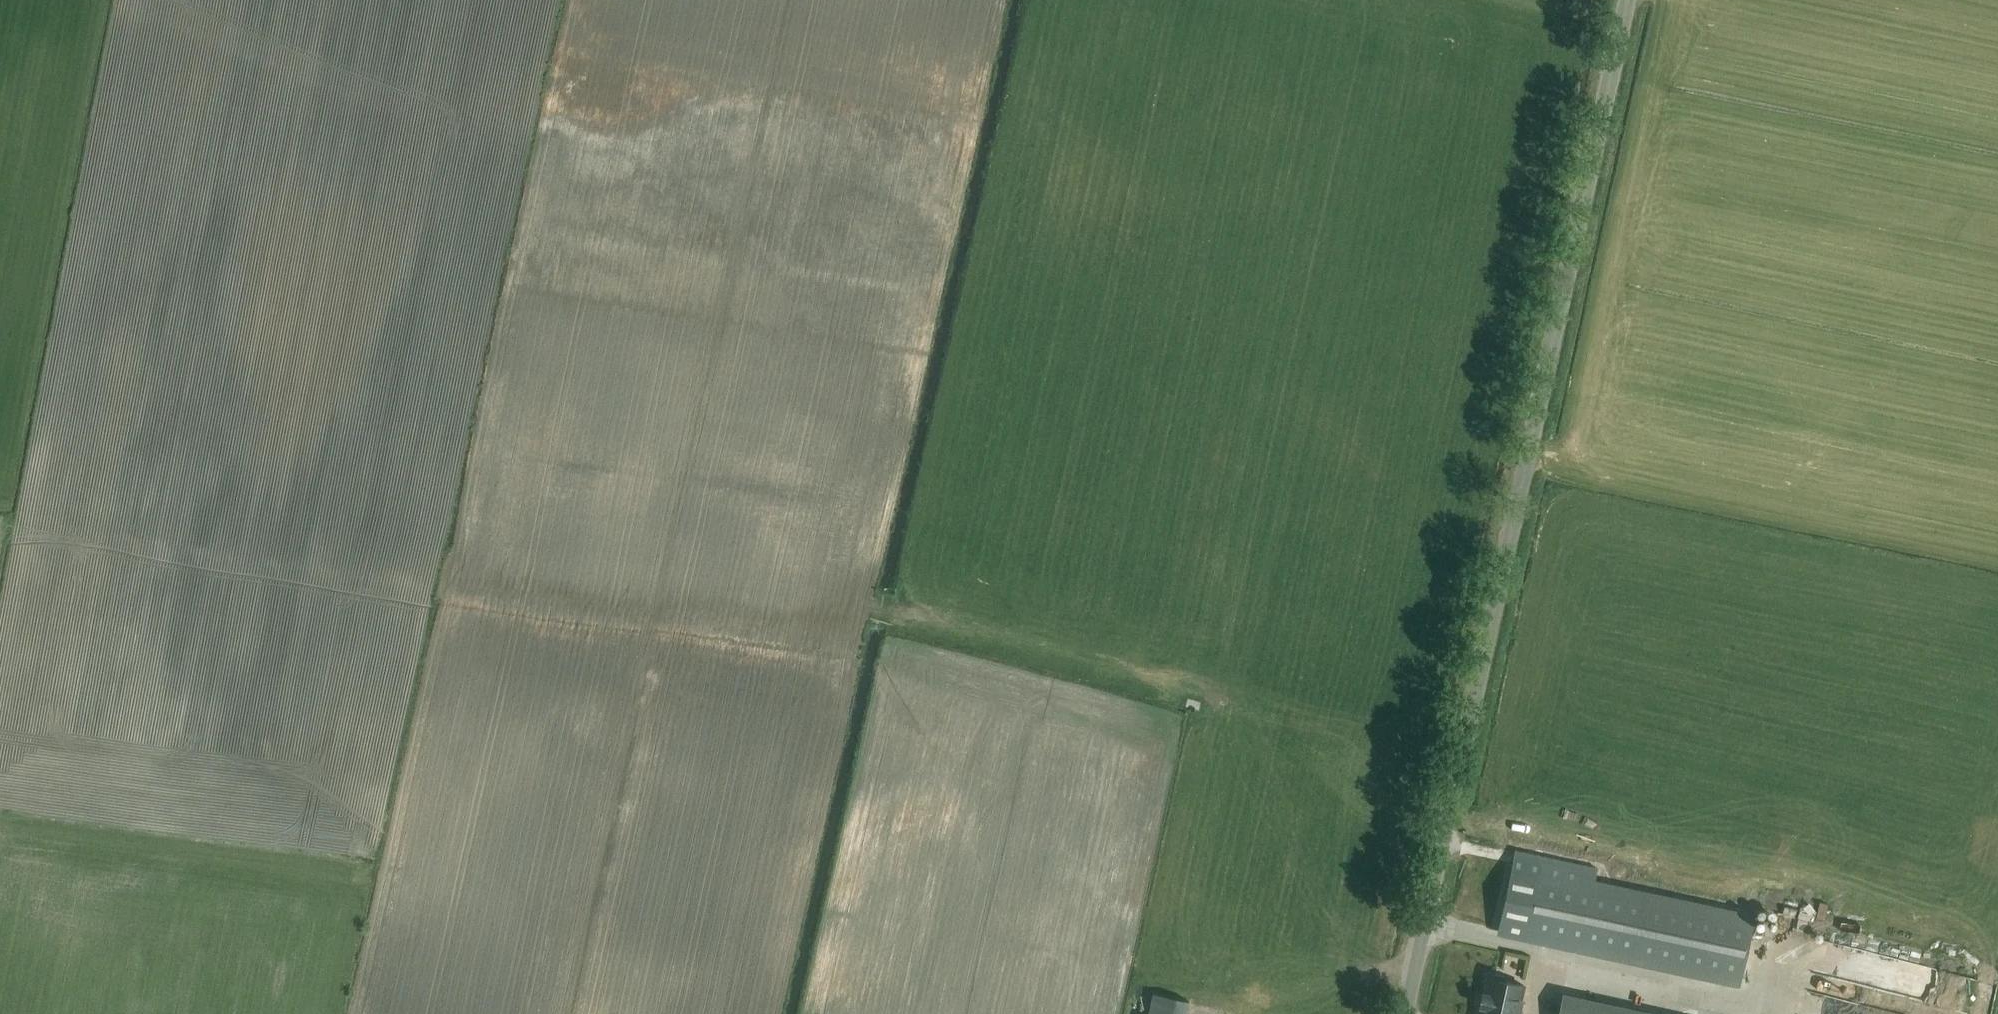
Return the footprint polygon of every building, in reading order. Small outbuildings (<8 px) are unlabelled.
[(1764,1000),(1780,920),(1540,869),(1526,934),(1702,971),(1699,986),(1764,1000)] [(1506,910),(1520,913),(1527,887),(1513,884),(1506,910)] [(1927,991),(1926,969),(1910,969),(1910,991),(1927,991)] [(1488,977),(1480,1013),(1518,1013),(1524,984),(1506,981),(1505,976),(1495,974),(1491,977),(1488,977)] [(1563,992),(1559,1013),(1680,1013),(1563,992)] [(1840,1013),(1882,1013),(1884,1005),(1811,993),(1809,1009),(1840,1013)]
